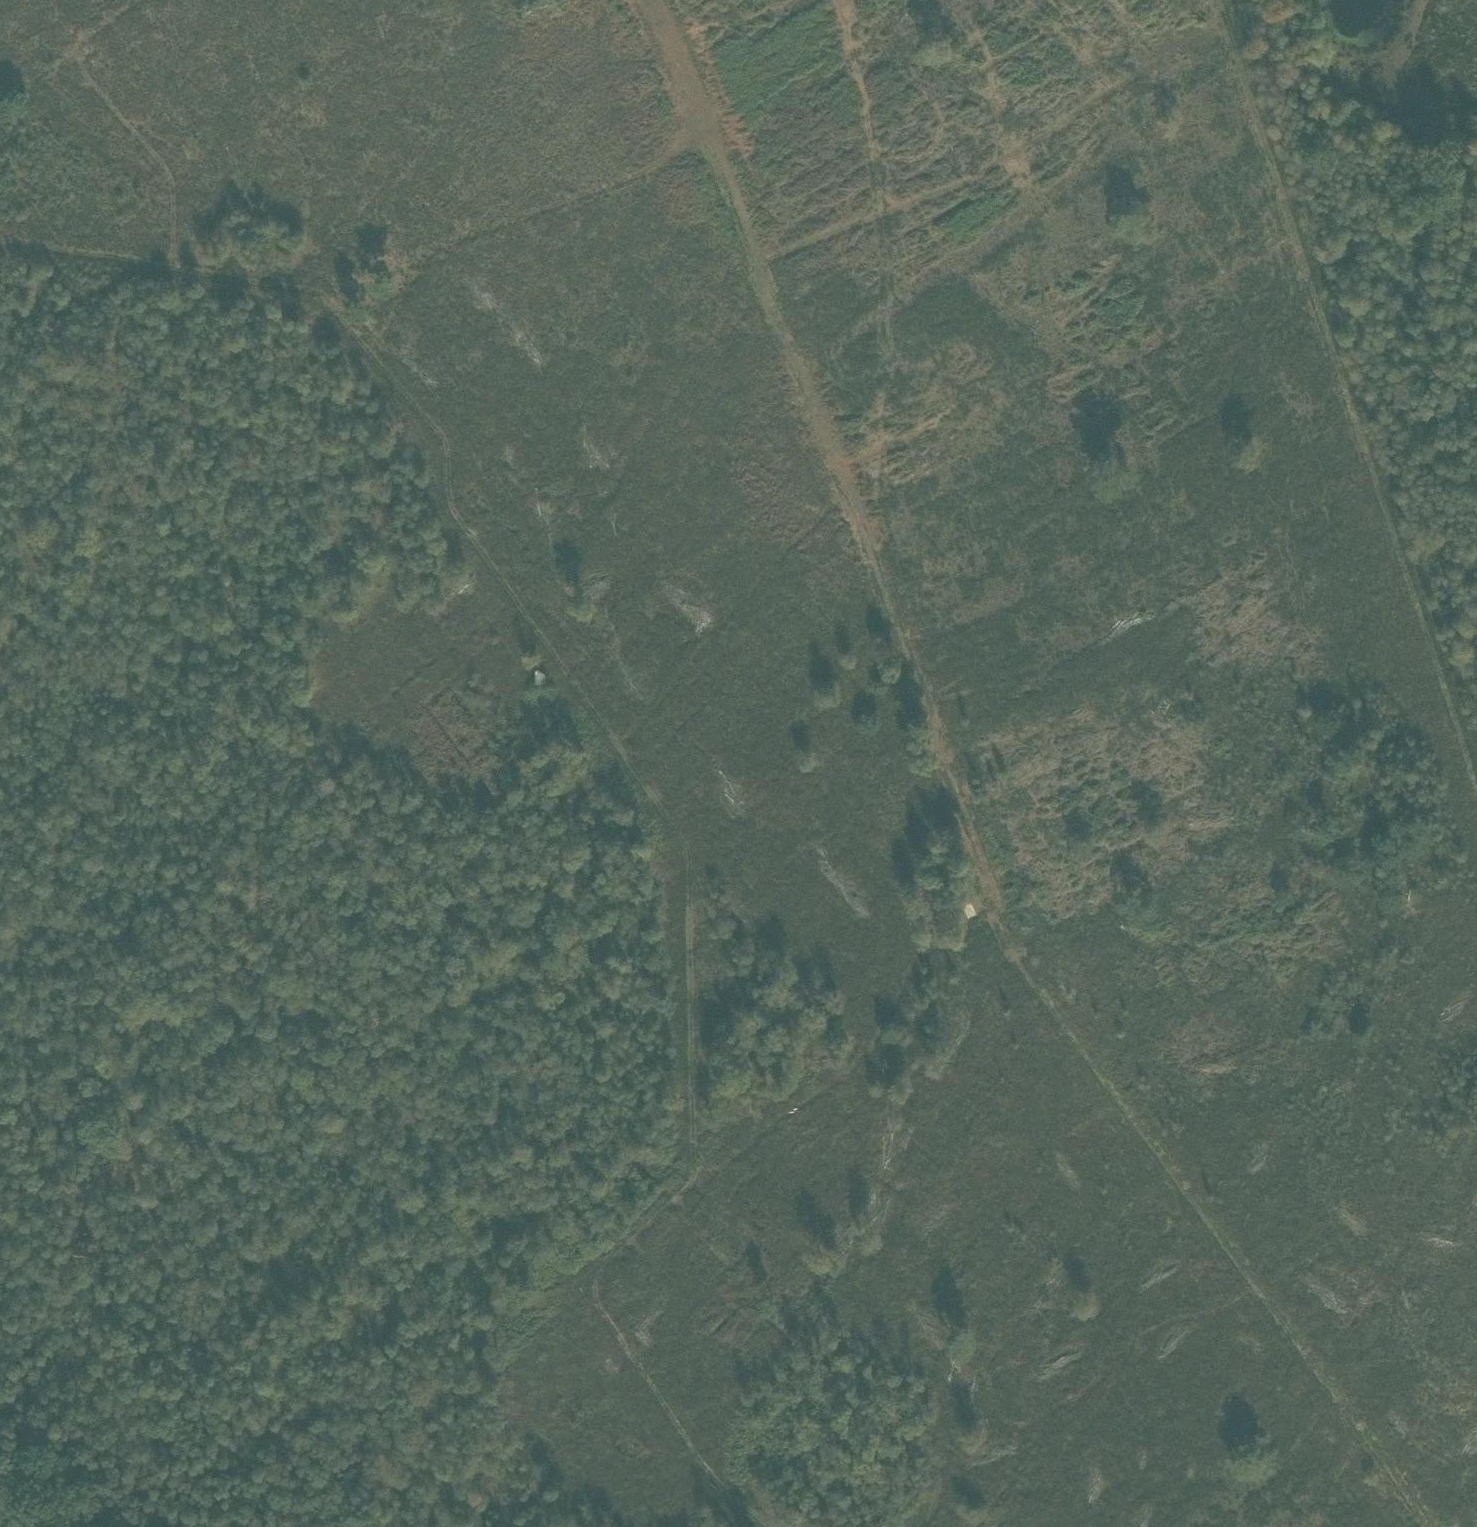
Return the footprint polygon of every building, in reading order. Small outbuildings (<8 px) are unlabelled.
[(546,670),(537,666),(533,666),(534,686),(538,686),(546,681),(546,670)] [(167,980),(166,970),(163,967),(148,979),(150,982),(159,986),(167,980)]
